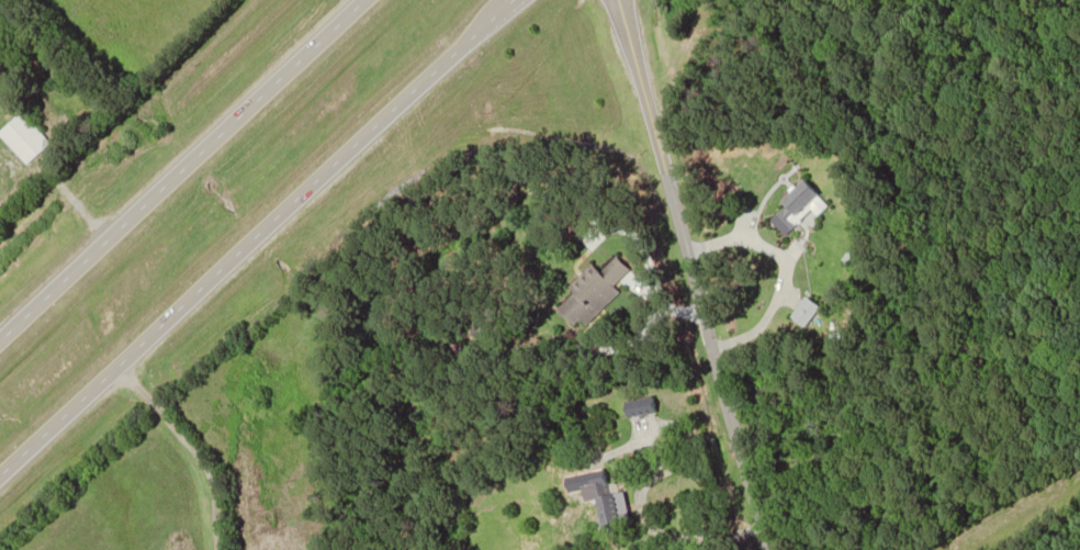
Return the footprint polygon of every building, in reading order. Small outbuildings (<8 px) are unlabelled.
[(32,163),(54,140),(24,112),(2,135),(32,163)] [(796,232),(828,202),(809,182),(777,211),(796,232)] [(815,305),(799,300),(793,321),(809,325),(815,305)] [(623,526),(612,467),(588,472),(599,531),(623,526)]
